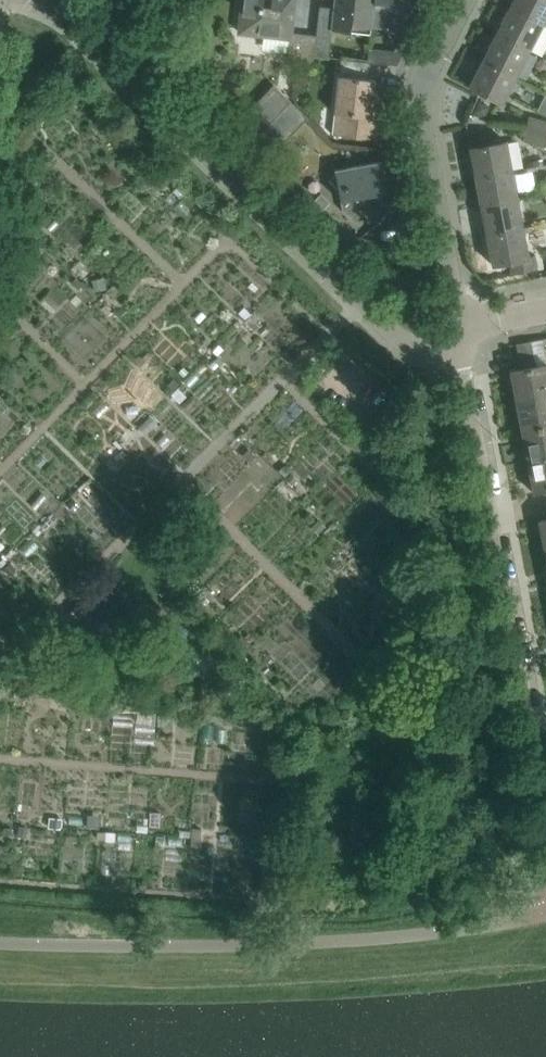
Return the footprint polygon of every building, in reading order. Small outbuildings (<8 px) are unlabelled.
[(316,35),(291,32),(295,0),(271,0),(271,2),(263,1),(263,0),(241,0),(240,13),(241,13),(239,27),(244,32),(258,34),(257,35),(264,36),(289,39),(288,52),(287,58),(311,61),(314,55),(316,35)] [(371,28),(374,0),(333,0),(332,7),(319,6),(316,35),(314,55),(328,57),(330,44),(331,29),(349,31),(350,26),(371,28)] [(371,28),(371,26),(385,27),(385,29),(387,29),(388,27),(401,34),(418,0),(374,0),(371,28)] [(509,7),(543,24),(543,23),(545,25),(545,0),(513,0),(509,7)] [(529,50),(543,24),(509,7),(496,33),(529,50)] [(496,33),(483,59),(517,76),(529,50),(496,33)] [(369,47),(367,61),(369,61),(386,63),(379,62),(380,49),(369,47)] [(369,61),(367,61),(340,58),(334,113),(340,113),(338,133),(332,133),(332,134),(375,139),(379,107),(371,106),(374,79),(367,78),(369,61)] [(503,103),(517,76),(483,59),(469,86),(503,103)] [(246,112),(248,115),(263,129),(290,101),(273,84),(246,112)] [(263,129),(277,142),(278,143),(280,145),(307,117),(290,101),(263,129)] [(526,128),(545,133),(545,120),(529,115),(526,128)] [(526,128),(522,140),(545,146),(545,133),(526,128)] [(469,148),(475,177),(511,170),(504,132),(468,139),(470,148),(469,148)] [(353,220),(362,212),(375,225),(390,210),(378,197),(384,192),(387,192),(381,160),(347,167),(344,164),(340,168),(334,169),(335,173),(329,179),(338,188),(340,200),(341,200),(342,210),(353,220)] [(475,177),(480,205),(517,198),(511,170),(475,177)] [(480,205),(486,233),(522,227),(517,198),(480,205)] [(522,227),(486,233),(492,264),(510,261),(512,272),(530,269),(522,227)] [(516,343),(521,368),(535,365),(530,340),(516,343)] [(545,395),(545,363),(535,365),(521,368),(509,371),(512,384),(513,384),(516,401),(545,395)] [(545,426),(545,395),(516,401),(519,418),(518,418),(521,431),(545,426)] [(545,457),(545,426),(521,431),(523,444),(524,444),(528,461),(545,457)] [(532,491),(545,489),(545,457),(528,461),(531,477),(529,478),(532,491)] [(538,521),(540,535),(542,534),(545,551),(545,519),(538,521)] [(92,592),(72,614),(87,628),(110,650),(111,649),(131,628),(92,592)]
